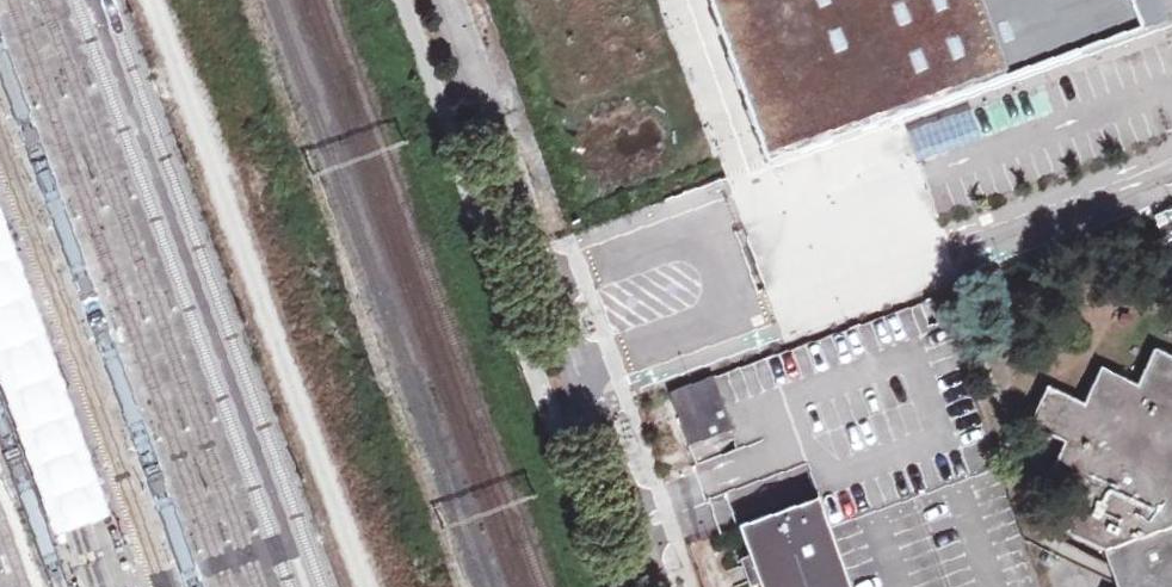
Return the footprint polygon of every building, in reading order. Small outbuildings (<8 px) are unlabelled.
[(766,164),(905,115),(1164,25),(1155,0),(710,0),(766,164)] [(54,534),(81,525),(110,514),(0,209),(0,384),(54,534)] [(1030,428),(1066,445),(1049,481),(1086,501),(1068,535),(1106,553),(1117,586),(1171,586),(1171,357),(1156,349),(1138,386),(1102,369),(1085,405),(1048,388),(1030,428)] [(734,430),(715,375),(691,383),(670,391),(689,446),(734,430)] [(822,496),(739,525),(741,529),(761,586),(854,586),(822,496)]
